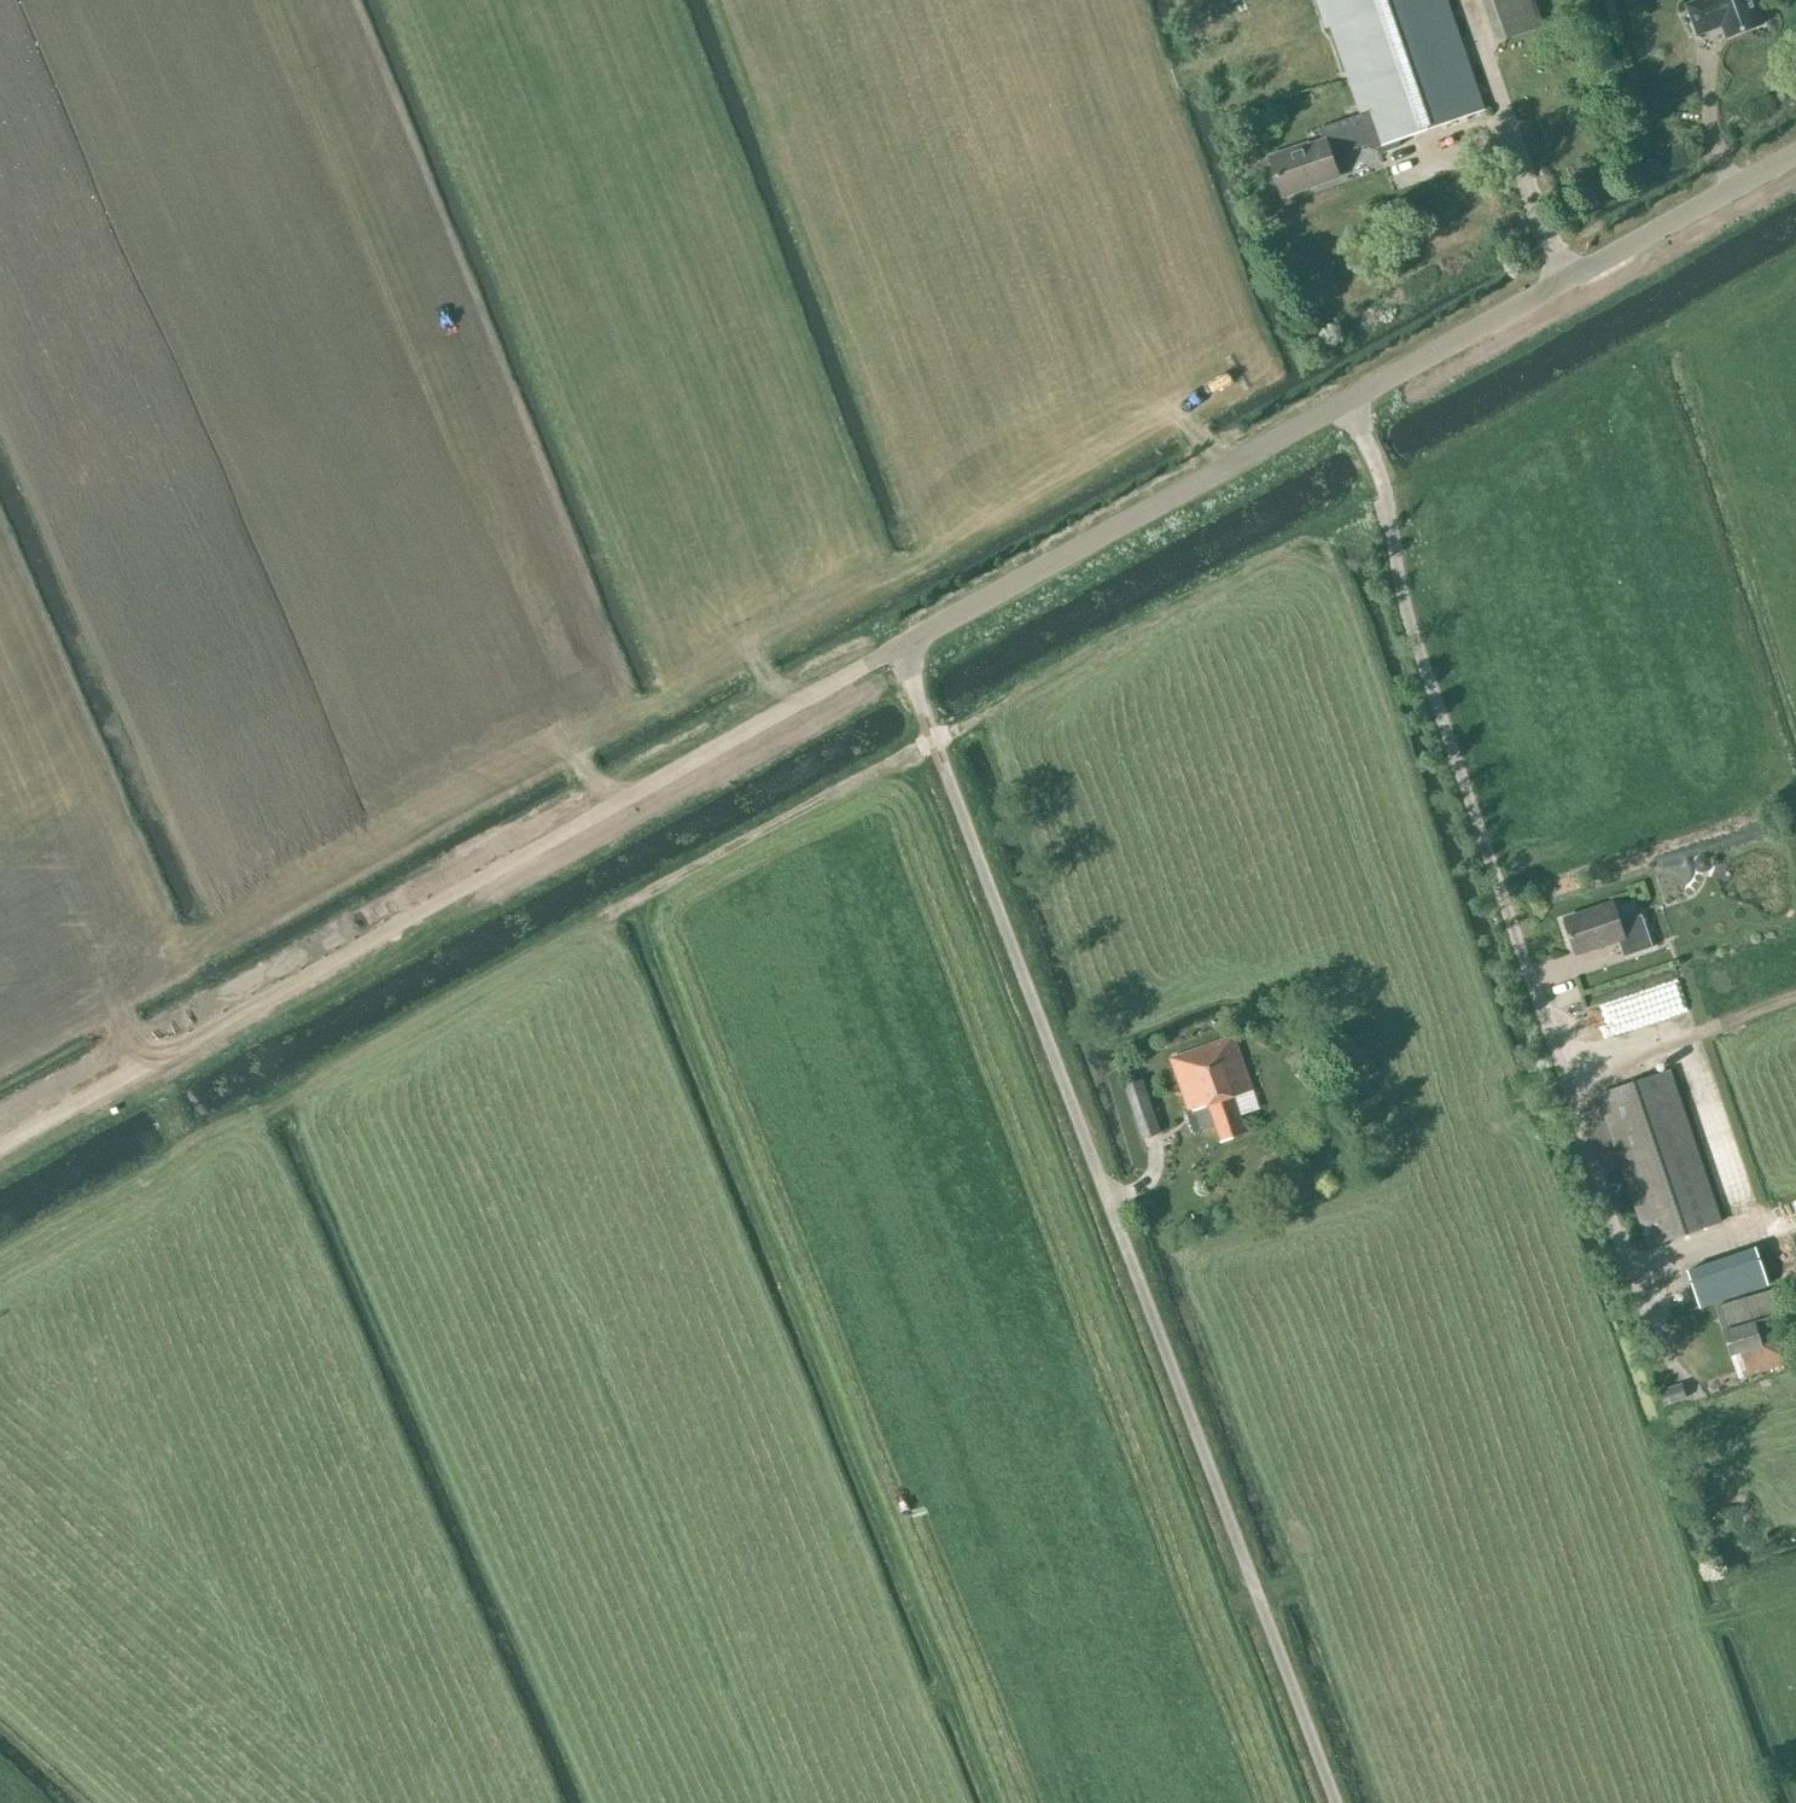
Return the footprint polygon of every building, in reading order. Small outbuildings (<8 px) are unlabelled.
[(1372,147),(1376,146),(1378,153),(1400,145),(1398,138),(1485,109),(1447,0),(1322,0),(1361,114),(1320,128),(1324,139),(1271,158),(1283,193),(1338,175),(1331,157),(1370,143),(1372,147)] [(1497,40),(1544,24),(1536,0),(1483,0),(1497,40)] [(1754,0),(1698,0),(1687,4),(1698,34),(1722,25),(1727,37),(1763,24),(1754,0)] [(1620,920),(1614,903),(1565,920),(1576,950),(1618,936),(1625,955),(1653,945),(1642,913),(1620,920)] [(1187,1111),(1194,1132),(1216,1124),(1222,1140),(1246,1132),(1233,1096),(1253,1089),(1233,1036),(1171,1057),(1190,1110),(1187,1111)] [(1649,1245),(1722,1220),(1670,1069),(1597,1094),(1649,1245)] [(1160,1131),(1154,1112),(1143,1078),(1125,1083),(1143,1137),(1160,1131)] [(1748,1164),(1725,1171),(1735,1207),(1758,1201),(1748,1164)] [(1698,1307),(1769,1289),(1760,1253),(1689,1270),(1698,1307)] [(1716,1305),(1738,1377),(1794,1360),(1771,1289),(1716,1305)]
